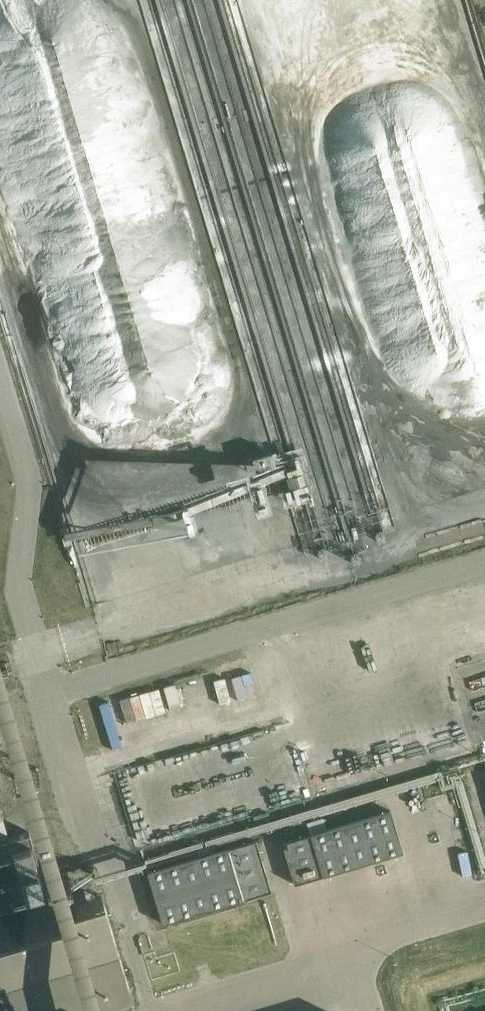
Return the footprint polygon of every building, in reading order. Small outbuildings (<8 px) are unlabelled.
[(250,663),(219,672),(232,718),(263,710),(250,663)] [(391,812),(327,830),(323,816),(307,821),(311,834),(283,841),(295,883),(403,854),(391,812)] [(0,839),(0,898),(45,885),(44,880),(29,830),(0,839)] [(256,839),(148,872),(163,922),(272,890),(256,839)] [(56,905),(0,922),(0,1010),(10,1010),(92,987),(87,971),(94,969),(104,999),(133,990),(103,891),(73,900),(85,941),(79,943),(66,902),(56,905)] [(92,989),(18,1010),(100,1010),(92,989)]
